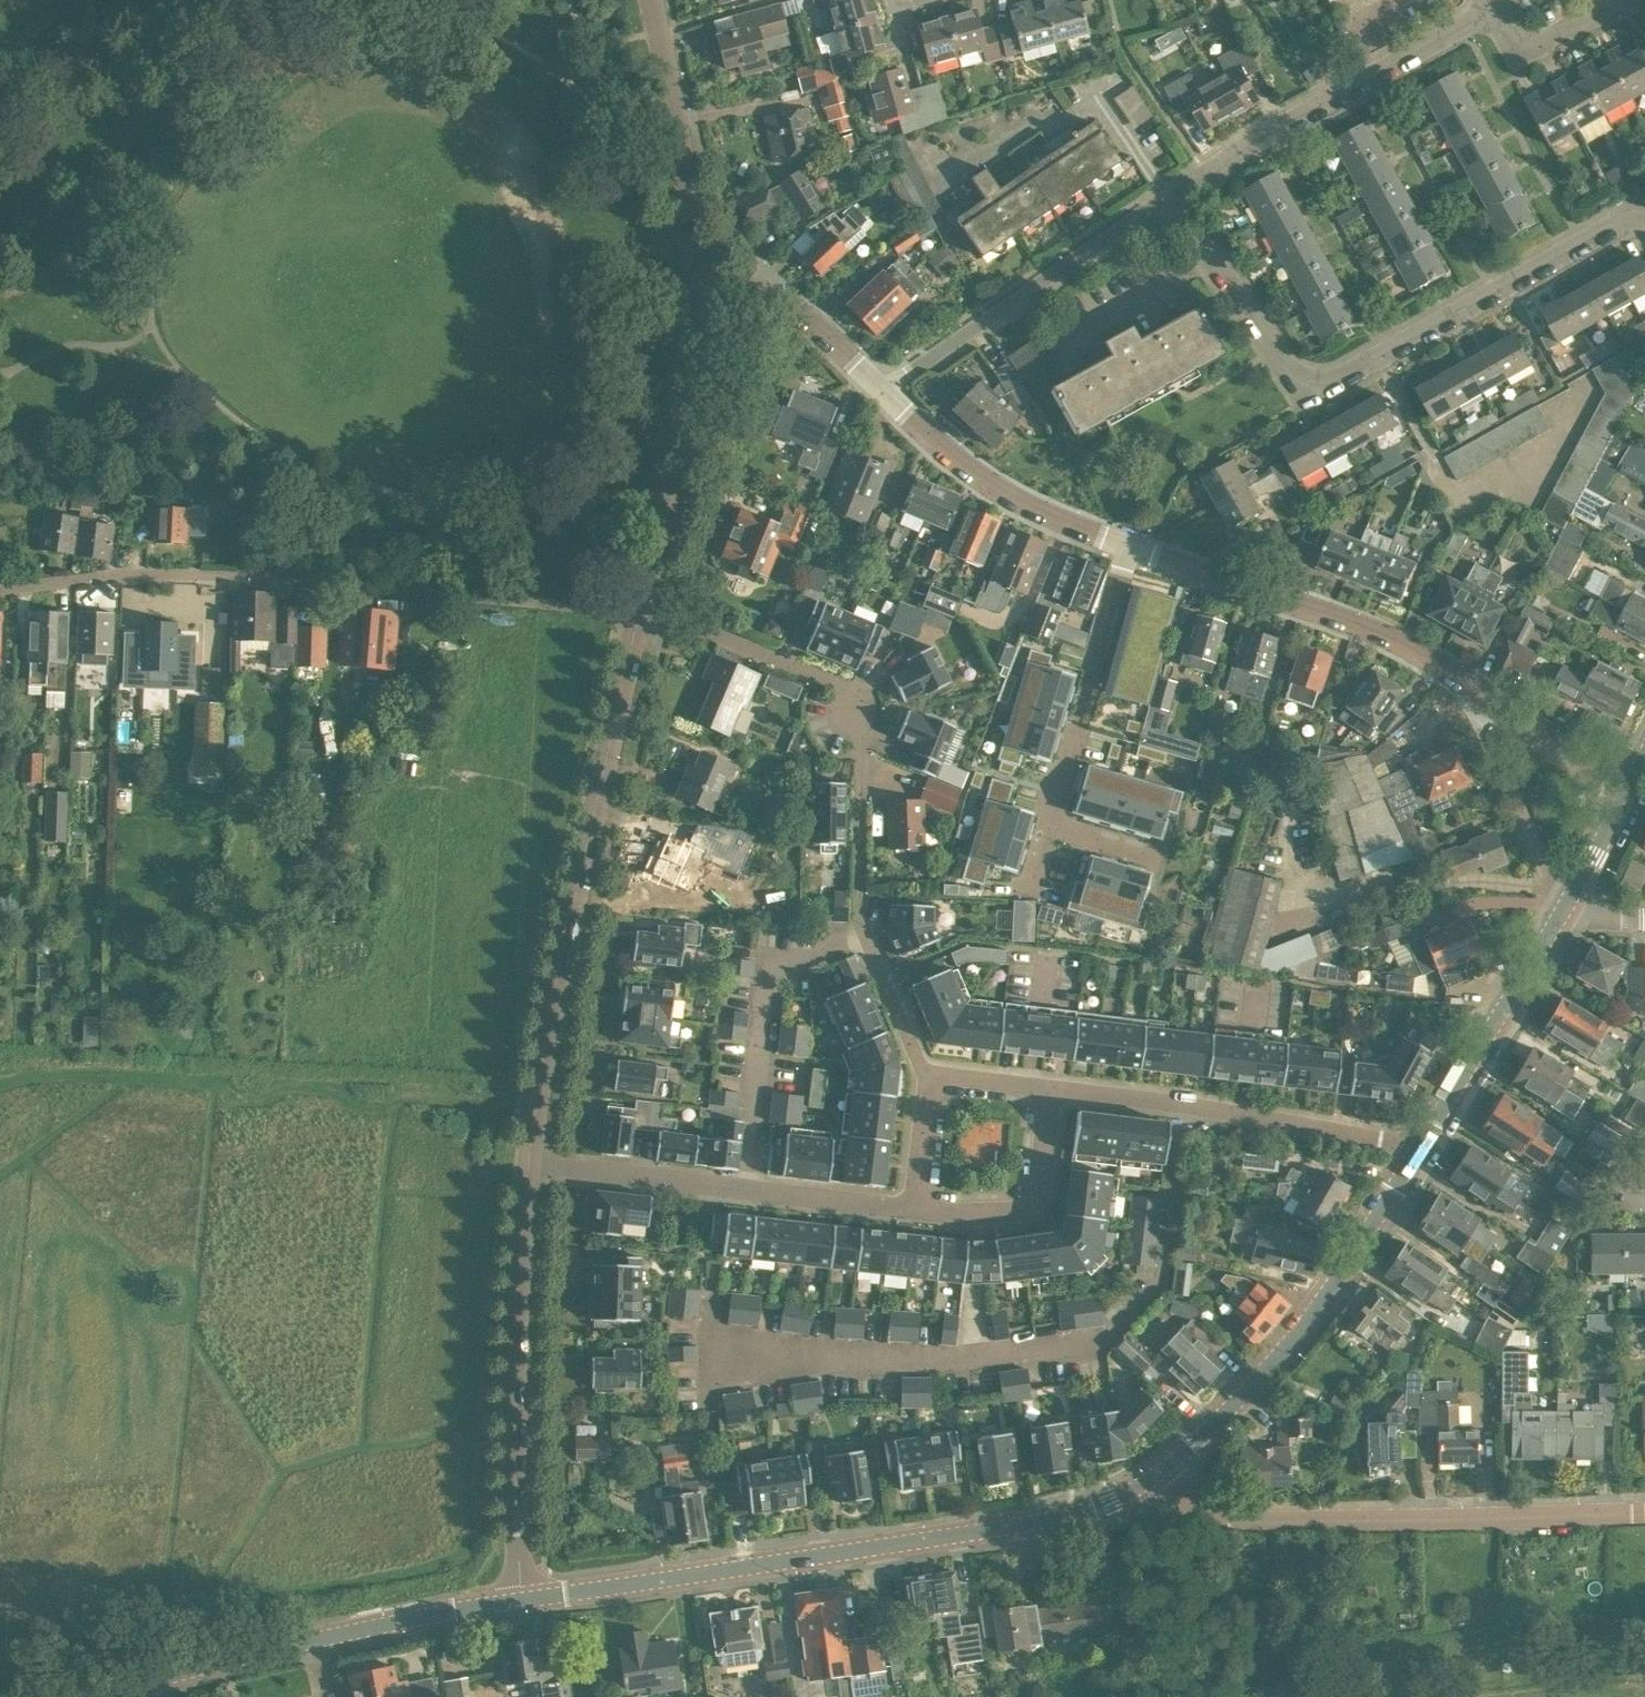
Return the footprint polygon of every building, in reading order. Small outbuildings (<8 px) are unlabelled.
[(835,31),(874,20),(869,0),(813,0),(816,8),(828,5),(835,31)] [(1078,0),(1041,0),(1043,5),(1054,43),(1088,33),(1083,18),(1079,4),(1078,0)] [(1005,56),(1054,43),(1043,5),(1032,8),(1030,1),(1007,7),(1012,22),(997,27),(1005,56)] [(1083,18),(1092,15),(1088,1),(1079,4),(1083,18)] [(716,36),(718,44),(714,45),(713,47),(712,49),(712,51),(712,52),(712,54),(713,56),(714,58),(714,59),(715,60),(717,61),(718,62),(723,61),(725,68),(738,65),(740,71),(743,75),(765,69),(766,64),(759,40),(784,33),(776,3),(738,14),(743,29),(716,36)] [(973,10),(946,18),(956,58),(983,50),(986,62),(1001,58),(992,27),(979,31),(973,10)] [(956,58),(946,18),(918,26),(929,65),(956,58)] [(874,20),(835,31),(842,56),(830,60),(834,75),(865,66),(861,53),(882,47),(874,20)] [(1181,27),(1156,40),(1162,51),(1187,38),(1181,27)] [(1613,65),(1633,99),(1644,92),(1644,55),(1635,37),(1634,38),(1641,50),(1626,58),(1619,46),(1607,53),(1613,65)] [(1226,74),(1213,81),(1232,116),(1260,101),(1247,78),(1260,70),(1245,43),(1218,58),(1226,74)] [(1579,68),(1586,81),(1606,114),(1633,99),(1613,65),(1599,73),(1592,61),(1579,68)] [(1314,66),(1302,74),(1310,87),(1323,79),(1314,66)] [(821,85),(832,122),(848,118),(835,76),(816,68),(794,74),(800,92),(821,85)] [(929,125),(922,92),(908,97),(900,70),(868,79),(880,121),(897,116),(902,134),(929,125)] [(1473,102),(1457,72),(1423,91),(1439,120),(1473,102)] [(1232,116),(1213,81),(1199,89),(1190,73),(1164,88),(1179,115),(1192,108),(1205,131),(1232,116)] [(1552,84),(1559,96),(1579,130),(1606,114),(1586,81),(1572,89),(1565,77),(1552,84)] [(921,87),(922,92),(929,125),(946,119),(936,83),(921,87)] [(1119,95),(1139,124),(1155,113),(1136,84),(1119,95)] [(1579,130),(1559,96),(1544,104),(1538,92),(1525,99),(1551,145),(1579,130)] [(1490,131),(1473,102),(1439,120),(1456,150),(1490,131)] [(764,117),(773,163),(817,153),(807,108),(764,117)] [(984,200),(955,219),(981,257),(1120,162),(1092,122),(1074,134),(1069,127),(1055,136),(1059,148),(998,190),(984,169),(970,179),(984,200)] [(1383,152),(1367,122),(1333,141),(1350,170),(1383,152)] [(1472,180),(1506,161),(1497,144),(1490,131),(1456,150),(1459,156),(1472,180)] [(834,140),(840,156),(856,150),(849,134),(834,140)] [(890,141),(929,216),(940,210),(901,135),(890,141)] [(866,148),(873,169),(895,161),(888,141),(866,148)] [(1366,200),(1400,181),(1383,152),(1350,170),(1366,200)] [(1523,191),(1506,161),(1472,180),(1488,209),(1489,210),(1519,193),(1523,191)] [(1631,163),(1623,167),(1628,175),(1636,171),(1631,163)] [(1618,168),(1606,174),(1612,185),(1624,179),(1618,168)] [(764,185),(734,199),(747,228),(778,213),(773,205),(788,198),(802,221),(823,208),(815,195),(818,193),(810,180),(807,182),(799,169),(778,182),(782,188),(769,194),(764,185)] [(905,171),(889,180),(912,225),(929,216),(905,171)] [(1294,201),(1277,172),(1244,191),(1260,220),(1294,201)] [(1416,211),(1400,181),(1366,200),(1383,229),(1416,211)] [(1535,223),(1519,193),(1489,210),(1488,209),(1485,211),(1502,242),(1535,223)] [(1310,231),(1294,201),(1260,220),(1277,250),(1310,231)] [(818,243),(802,258),(820,276),(846,250),(842,246),(860,229),(868,221),(855,207),(840,221),(834,215),(806,231),(818,243)] [(1433,241),(1416,211),(1383,229),(1399,259),(1429,242),(1429,243),(1433,241)] [(1345,213),(1336,217),(1341,227),(1350,222),(1345,213)] [(936,226),(930,216),(911,229),(917,239),(936,226)] [(890,244),(897,253),(917,239),(911,229),(890,244)] [(1250,229),(1239,234),(1244,243),(1254,238),(1250,229)] [(1327,261),(1310,231),(1277,250),(1293,279),(1327,261)] [(1369,239),(1361,243),(1365,251),(1373,247),(1369,239)] [(1446,273),(1429,243),(1429,242),(1399,259),(1395,261),(1412,292),(1446,273)] [(941,249),(928,262),(940,275),(953,263),(941,249)] [(1272,254),(1261,260),(1266,269),(1277,263),(1272,254)] [(1615,270),(1634,302),(1644,295),(1644,266),(1640,257),(1615,270)] [(848,305),(861,320),(912,272),(899,258),(882,274),(881,274),(880,275),(873,275),(866,281),(866,288),(848,305)] [(1344,290),(1327,261),(1293,279),(1309,309),(1310,309),(1340,292),(1340,293),(1344,290)] [(1386,268),(1374,275),(1379,283),(1391,276),(1386,268)] [(1615,270),(1591,284),(1609,316),(1634,302),(1615,270)] [(912,272),(861,320),(875,334),(876,332),(879,335),(883,335),(892,327),(887,322),(894,315),(899,320),(909,310),(909,306),(906,304),(908,302),(907,301),(924,285),(912,272)] [(1591,284),(1566,298),(1585,329),(1609,316),(1591,284)] [(1356,323),(1340,293),(1340,292),(1310,309),(1309,309),(1306,311),(1323,341),(1356,323)] [(1585,329),(1566,298),(1542,312),(1560,343),(1585,329)] [(1116,354),(1050,391),(1076,438),(1103,422),(1105,423),(1195,373),(1195,371),(1223,355),(1197,308),(1191,311),(1192,312),(1197,309),(1199,314),(1134,350),(1124,333),(1131,329),(1130,328),(1102,344),(1102,345),(1109,341),(1116,354)] [(1636,327),(1644,342),(1644,341),(1644,322),(1636,327)] [(1515,334),(1490,348),(1508,380),(1533,366),(1515,334)] [(1611,341),(1596,349),(1600,357),(1615,349),(1611,341)] [(1006,357),(1015,371),(1037,356),(1029,342),(1006,357)] [(1490,348),(1466,362),(1484,394),(1508,380),(1490,348)] [(1600,357),(1596,349),(1581,358),(1585,366),(1600,357)] [(1598,380),(1621,367),(1615,357),(1592,370),(1598,380)] [(967,423),(972,427),(994,407),(1012,392),(1022,386),(1009,362),(993,370),(999,382),(992,391),(981,380),(966,396),(960,390),(943,408),(963,427),(967,423)] [(1466,362),(1441,376),(1460,407),(1484,394),(1466,362)] [(1605,393),(1636,393),(1621,367),(1598,380),(1605,393)] [(1460,407),(1441,376),(1417,389),(1435,421),(1460,407)] [(994,407),(972,427),(992,447),(1021,416),(1010,405),(1015,399),(1018,402),(1028,396),(1022,386),(1012,392),(994,407)] [(1532,389),(1517,398),(1521,405),(1536,397),(1532,389)] [(796,465),(810,470),(808,475),(823,481),(838,443),(824,437),(836,408),(792,391),(785,408),(781,406),(771,433),(803,446),(796,465)] [(1636,393),(1605,393),(1599,404),(1623,417),(1636,393)] [(1381,394),(1356,408),(1373,439),(1398,425),(1381,394)] [(1521,405),(1517,398),(1503,406),(1507,413),(1521,405)] [(1593,416),(1616,429),(1623,417),(1599,404),(1593,416)] [(1538,405),(1526,412),(1540,435),(1551,429),(1538,405)] [(1356,408),(1332,422),(1349,453),(1373,439),(1356,408)] [(1526,412),(1514,418),(1527,442),(1540,435),(1526,412)] [(1484,416),(1469,424),(1474,433),(1489,425),(1484,416)] [(1610,440),(1614,432),(1616,429),(1593,416),(1587,428),(1610,440)] [(1514,418),(1503,424),(1516,448),(1527,442),(1514,418)] [(1332,422),(1308,435),(1325,466),(1349,453),(1332,422)] [(1474,433),(1469,424),(1455,433),(1459,441),(1474,433)] [(1503,424),(1492,431),(1505,454),(1516,448),(1503,424)] [(1604,451),(1610,440),(1587,428),(1581,439),(1604,451)] [(1492,431),(1480,437),(1493,461),(1505,454),(1492,431)] [(1614,432),(1610,440),(1604,451),(1599,461),(1616,470),(1644,484),(1644,449),(1614,432)] [(1325,466),(1308,435),(1283,449),(1300,480),(1325,466)] [(1480,437),(1468,444),(1481,468),(1493,461),(1480,437)] [(1599,461),(1604,451),(1581,439),(1575,450),(1598,462),(1599,461)] [(1468,444),(1456,451),(1469,475),(1481,468),(1468,444)] [(1575,450),(1569,461),(1592,473),(1598,462),(1575,450)] [(823,508),(843,516),(867,459),(846,451),(823,508)] [(1469,475),(1456,451),(1444,457),(1457,481),(1469,475)] [(1399,452),(1385,460),(1390,469),(1404,461),(1399,452)] [(1203,479),(1216,504),(1276,472),(1281,482),(1289,479),(1280,462),(1271,467),(1273,471),(1259,479),(1254,470),(1243,476),(1234,461),(1222,468),(1215,457),(1199,465),(1206,477),(1203,479)] [(867,459),(843,516),(864,525),(888,467),(867,459)] [(1390,469),(1385,460),(1370,468),(1376,477),(1390,469)] [(1569,461),(1563,472),(1586,484),(1592,473),(1569,461)] [(1411,466),(1393,476),(1398,486),(1416,475),(1411,466)] [(1276,472),(1216,504),(1230,529),(1262,511),(1255,498),(1259,495),(1277,491),(1283,488),(1288,498),(1297,493),(1289,479),(1281,482),(1276,472)] [(1563,472),(1557,483),(1581,495),(1584,488),(1586,484),(1563,472)] [(901,511),(925,521),(939,487),(915,477),(901,511)] [(1352,479),(1337,487),(1342,495),(1357,487),(1352,479)] [(1557,483),(1551,495),(1574,507),(1581,495),(1557,483)] [(71,487),(68,509),(81,511),(82,505),(84,489),(71,487)] [(939,487),(925,521),(946,530),(961,496),(939,487)] [(1342,495),(1337,487),(1322,496),(1327,504),(1342,495)] [(1574,507),(1571,512),(1604,530),(1606,526),(1644,547),(1644,520),(1601,497),(1584,488),(1581,495),(1574,507)] [(106,492),(84,489),(82,505),(103,508),(106,492)] [(1549,507),(1569,517),(1571,512),(1574,507),(1551,495),(1546,505),(1549,507)] [(794,501),(790,511),(787,510),(779,532),(799,540),(811,507),(794,501)] [(219,503),(219,512),(228,513),(229,504),(219,503)] [(1549,507),(1546,505),(1540,517),(1563,528),(1569,517),(1549,507)] [(156,506),(154,542),(186,544),(186,530),(201,531),(202,508),(156,506)] [(739,566),(735,574),(754,581),(757,573),(759,574),(779,525),(735,507),(721,541),(726,543),(720,558),(739,566)] [(947,553),(965,561),(983,515),(966,508),(947,553)] [(44,511),(38,549),(74,555),(79,520),(80,517),(44,511)] [(877,512),(870,531),(883,536),(890,518),(877,512)] [(983,515),(965,561),(980,567),(999,522),(983,515)] [(79,520),(74,555),(109,560),(113,525),(79,520)] [(1285,535),(1280,525),(1268,530),(1273,540),(1285,535)] [(1307,528),(1302,540),(1316,546),(1321,534),(1307,528)] [(882,542),(894,547),(899,534),(887,529),(882,542)] [(1360,543),(1346,578),(1361,583),(1362,586),(1368,589),(1371,587),(1374,589),(1388,554),(1393,542),(1394,540),(1366,529),(1360,543)] [(989,579),(990,579),(984,594),(979,592),(974,604),(1000,614),(1011,588),(1026,594),(1045,545),(1009,530),(989,579)] [(1444,553),(1456,560),(1468,536),(1457,530),(1444,553)] [(1332,572),(1346,578),(1360,543),(1333,532),(1318,567),(1322,568),(1323,571),(1329,573),(1332,572)] [(1394,540),(1393,542),(1406,547),(1410,537),(1397,533),(1394,540)] [(1560,538),(1545,565),(1568,578),(1583,550),(1560,538)] [(922,568),(935,573),(943,553),(930,548),(922,568)] [(1036,603),(1060,613),(1064,605),(1085,613),(1103,569),(1066,554),(1062,564),(1052,560),(1035,602),(1036,603)] [(1388,554),(1374,589),(1388,594),(1390,597),(1396,600),(1399,598),(1402,600),(1417,565),(1388,554)] [(805,586),(819,592),(830,566),(816,560),(805,586)] [(1455,628),(1457,629),(1489,571),(1476,563),(1463,586),(1449,579),(1430,614),(1433,616),(1433,620),(1443,625),(1446,623),(1449,624),(1449,623),(1455,627),(1455,628)] [(1489,571),(1457,629),(1460,630),(1460,629),(1467,633),(1466,634),(1469,635),(1469,639),(1479,645),(1482,642),(1485,644),(1504,609),(1490,601),(1503,578),(1489,571)] [(1608,576),(1598,596),(1644,620),(1644,599),(1633,593),(1635,589),(1608,576)] [(922,606),(954,619),(961,600),(929,587),(922,606)] [(294,665),(296,625),(296,607),(274,606),(274,593),(235,592),(234,638),(230,638),(229,671),(239,671),(239,657),(246,649),(268,650),(272,654),(272,667),(287,668),(287,665),(294,665)] [(1138,592),(1115,675),(1146,683),(1156,645),(1162,647),(1169,622),(1163,621),(1168,600),(1138,592)] [(1520,592),(1510,610),(1521,615),(1526,605),(1530,597),(1520,592)] [(372,596),(353,594),(352,610),(346,610),(341,663),(390,668),(395,614),(370,612),(372,596)] [(1598,596),(1588,617),(1613,630),(1615,627),(1644,642),(1644,620),(1598,596)] [(805,649),(830,659),(849,615),(816,600),(805,626),(813,629),(805,649)] [(889,628),(902,633),(913,606),(899,601),(889,628)] [(1048,643),(1060,613),(1036,603),(1023,633),(1048,643)] [(1521,615),(1510,637),(1526,645),(1535,628),(1545,633),(1553,618),(1526,605),(1521,615)] [(913,606),(902,633),(915,638),(926,611),(913,606)] [(29,661),(28,686),(46,687),(49,612),(30,612),(28,661),(29,661)] [(46,687),(45,692),(63,692),(64,662),(65,662),(67,613),(49,612),(46,687)] [(83,653),(83,663),(106,664),(107,653),(112,654),(113,613),(78,612),(76,652),(83,653)] [(849,615),(830,659),(856,670),(864,651),(872,654),(882,629),(849,615)] [(1180,665),(1211,673),(1224,624),(1221,623),(1219,619),(1212,617),(1209,620),(1196,616),(1191,635),(1187,634),(1182,654),(1183,656),(1180,665)] [(191,679),(193,641),(176,641),(177,634),(177,624),(143,623),(143,633),(142,640),(126,639),(124,677),(144,677),(144,669),(172,670),(172,679),(191,679)] [(296,625),(294,665),(324,666),(325,627),(296,625)] [(1224,690),(1243,696),(1260,634),(1242,629),(1224,690)] [(1260,634),(1243,696),(1261,701),(1278,639),(1260,634)] [(1526,645),(1510,637),(1494,668),(1510,676),(1514,668),(1528,675),(1538,655),(1525,648),(1526,645)] [(1001,639),(992,661),(1006,667),(1015,645),(1001,639)] [(891,676),(903,702),(923,692),(924,695),(949,683),(931,646),(906,659),(910,667),(891,676)] [(1291,680),(1284,699),(1312,708),(1316,691),(1319,690),(1329,658),(1326,657),(1325,653),(1317,650),(1313,652),(1300,648),(1291,680)] [(1030,663),(1021,693),(1063,706),(1072,676),(1045,668),(1049,656),(1030,650),(1026,662),(1030,663)] [(704,676),(715,681),(698,721),(728,733),(740,705),(744,706),(757,677),(712,657),(704,676)] [(1609,666),(1600,662),(1592,679),(1634,700),(1642,683),(1623,674),(1626,669),(1612,661),(1609,666)] [(1634,700),(1592,679),(1565,665),(1555,685),(1581,698),(1583,695),(1625,717),(1634,700)] [(1346,707),(1339,717),(1352,726),(1385,680),(1384,679),(1382,675),(1376,671),(1373,671),(1370,669),(1357,690),(1352,690),(1345,700),(1346,705),(1345,706),(1346,707)] [(1006,674),(1001,687),(1009,690),(1014,678),(1006,674)] [(1147,720),(1164,724),(1175,681),(1158,677),(1147,720)] [(1385,680),(1352,726),(1369,738),(1401,691),(1400,690),(1398,685),(1391,681),(1387,681),(1385,680)] [(1001,687),(996,699),(1004,702),(1009,690),(1001,687)] [(1021,693),(1013,717),(1056,730),(1063,706),(1021,693)] [(224,748),(225,701),(208,701),(207,747),(224,748)] [(917,745),(908,767),(934,777),(954,726),(929,716),(928,719),(908,711),(897,737),(917,745)] [(1000,745),(996,757),(1016,763),(1020,751),(1046,759),(1056,730),(1013,717),(1004,746),(1000,745)] [(1128,719),(1125,730),(1140,734),(1143,723),(1128,719)] [(794,732),(784,753),(796,759),(797,733),(794,732)] [(227,734),(227,746),(242,747),(242,734),(227,734)] [(1387,737),(1365,754),(1371,768),(1394,749),(1387,737)] [(295,743),(295,759),(311,760),(311,744),(295,743)] [(1112,743),(1108,756),(1117,758),(1120,746),(1112,743)] [(1257,760),(1310,776),(1315,760),(1261,744),(1257,760)] [(1320,744),(1315,762),(1337,758),(1337,749),(1338,747),(1320,744)] [(1139,745),(1136,754),(1149,758),(1151,749),(1139,745)] [(1337,749),(1337,758),(1349,756),(1348,746),(1338,747),(1337,749)] [(1413,766),(1376,782),(1385,801),(1462,766),(1460,762),(1461,759),(1458,752),(1455,751),(1454,747),(1428,758),(1424,749),(1408,756),(1413,766)] [(1162,762),(1165,752),(1152,749),(1149,758),(1162,762)] [(71,779),(89,779),(89,752),(71,752),(71,779)] [(675,796),(709,811),(723,779),(729,782),(735,767),(701,752),(694,768),(688,766),(675,796)] [(21,780),(39,781),(40,754),(22,753),(21,780)] [(1315,762),(1310,778),(1322,818),(1340,880),(1363,873),(1411,859),(1385,801),(1376,782),(1371,768),(1365,754),(1349,756),(1337,758),(1315,762)] [(1232,804),(1228,817),(1236,820),(1254,758),(1242,755),(1232,790),(1233,790),(1229,803),(1232,804)] [(1190,793),(1197,795),(1206,762),(1198,760),(1190,793)] [(397,761),(394,775),(404,776),(407,762),(397,761)] [(1011,774),(1014,765),(1001,761),(998,770),(1011,774)] [(1081,794),(1076,813),(1105,821),(1119,773),(1085,763),(1076,792),(1081,794)] [(1463,767),(1462,766),(1385,801),(1411,859),(1439,847),(1433,834),(1420,840),(1408,812),(1429,802),(1434,813),(1452,805),(1447,794),(1470,783),(1469,780),(1470,776),(1466,769),(1463,767)] [(974,771),(969,783),(977,786),(982,774),(974,771)] [(1119,773),(1105,821),(1130,828),(1144,780),(1119,773)] [(927,778),(920,795),(953,808),(960,791),(927,778)] [(989,802),(981,830),(1023,842),(1032,815),(1006,807),(1012,786),(992,780),(985,801),(989,802)] [(1144,780),(1130,828),(1160,837),(1168,810),(1177,813),(1183,792),(1144,780)] [(820,853),(835,853),(835,844),(843,844),(844,783),(813,783),(812,844),(819,844),(820,853)] [(46,793),(45,840),(63,840),(65,793),(46,793)] [(922,800),(918,800),(887,802),(887,814),(888,848),(924,847),(922,804),(922,800)] [(668,835),(651,874),(688,890),(701,860),(709,864),(710,862),(737,873),(755,830),(697,821),(696,824),(687,843),(668,835)] [(969,856),(963,877),(983,884),(989,862),(1015,870),(1023,842),(981,830),(973,857),(969,856)] [(1504,862),(1492,833),(1438,856),(1446,877),(1479,863),(1483,871),(1504,862)] [(1074,882),(1066,909),(1104,921),(1120,867),(1091,859),(1084,884),(1074,882)] [(1320,954),(1312,931),(1270,947),(1287,880),(1230,866),(1210,947),(1213,956),(1274,971),(1320,954)] [(1120,867),(1104,921),(1141,932),(1150,904),(1140,902),(1148,876),(1120,867)] [(942,886),(941,895),(955,896),(955,887),(942,886)] [(1213,892),(1206,891),(1202,896),(1204,902),(1211,903),(1215,898),(1213,892)] [(832,921),(847,921),(848,892),(834,892),(832,921)] [(1014,913),(1032,913),(1033,901),(1014,900),(1014,913)] [(1377,909),(1385,926),(1401,918),(1392,901),(1377,909)] [(889,932),(898,956),(939,940),(933,924),(933,906),(890,904),(889,932)] [(1060,912),(1041,906),(1038,917),(1057,922),(1060,912)] [(1201,918),(1209,920),(1211,909),(1203,907),(1201,918)] [(1408,946),(1414,960),(1472,934),(1465,918),(1441,928),(1440,927),(1435,925),(1430,927),(1428,933),(1422,936),(1424,939),(1408,946)] [(1403,920),(1381,929),(1386,941),(1408,932),(1403,920)] [(635,965),(653,968),(655,963),(680,966),(683,944),(699,946),(702,925),(684,922),(683,929),(657,925),(656,934),(635,932),(632,960),(636,960),(635,965)] [(1371,973),(1369,987),(1426,994),(1422,973),(1436,967),(1445,987),(1466,980),(1458,962),(1480,952),(1472,934),(1414,960),(1381,974),(1371,973)] [(1574,976),(1605,994),(1616,975),(1627,981),(1627,1011),(1644,1011),(1644,967),(1629,967),(1629,966),(1623,963),(1623,962),(1591,945),(1574,976)] [(950,953),(955,966),(968,961),(1007,964),(1008,950),(965,946),(950,953)] [(1316,956),(1305,961),(1343,967),(1334,948),(1316,956)] [(825,998),(836,1024),(875,1008),(852,956),(839,962),(850,988),(825,998)] [(724,973),(753,976),(755,961),(725,958),(724,973)] [(1305,961),(1279,973),(1346,982),(1348,968),(1343,967),(1305,961)] [(1140,977),(1150,978),(1152,964),(1142,962),(1140,977)] [(1094,977),(1104,979),(1106,964),(1096,963),(1094,977)] [(1106,964),(1104,979),(1113,980),(1115,966),(1106,964)] [(1152,964),(1150,978),(1159,979),(1161,965),(1152,964)] [(910,985),(918,1003),(956,987),(948,969),(910,985)] [(1185,988),(1194,989),(1196,975),(1187,974),(1185,988)] [(1196,975),(1194,989),(1204,990),(1205,976),(1196,975)] [(625,986),(621,1013),(670,1019),(675,984),(647,980),(645,988),(625,986)] [(935,1043),(964,1004),(956,987),(918,1003),(935,1043)] [(1308,1004),(1317,1005),(1320,991),(1310,989),(1308,1004)] [(1320,991),(1317,1005),(1327,1007),(1329,992),(1320,991)] [(1562,998),(1552,1014),(1618,1053),(1624,1044),(1603,1031),(1606,1024),(1562,998)] [(964,1004),(935,1043),(979,1048),(984,1007),(964,1004)] [(984,1007),(979,1048),(998,1051),(1003,1010),(984,1007)] [(836,1024),(847,1048),(885,1032),(875,1008),(836,1024)] [(720,1009),(718,1024),(747,1027),(748,1013),(720,1009)] [(1449,1009),(1448,1016),(1460,1018),(1461,1011),(1449,1009)] [(1003,1010),(998,1051),(1042,1056),(1047,1015),(1030,1013),(1003,1010)] [(1071,1060),(1093,1062),(1099,1014),(1076,1012),(1076,1019),(1071,1060)] [(670,1019),(621,1013),(618,1041),(680,1049),(682,1036),(668,1035),(670,1019)] [(1093,1062),(1117,1065),(1122,1017),(1099,1014),(1093,1062)] [(1552,1014),(1542,1030),(1587,1057),(1608,1069),(1618,1053),(1552,1014)] [(1042,1056),(1071,1060),(1076,1019),(1047,1015),(1042,1056)] [(1122,1017),(1117,1065),(1139,1068),(1145,1020),(1122,1017)] [(84,1018),(83,1043),(97,1043),(97,1018),(84,1018)] [(1145,1020),(1139,1068),(1162,1071),(1166,1030),(1167,1023),(1145,1020)] [(1381,1056),(1403,1100),(1437,1039),(1410,1023),(1396,1048),(1381,1056)] [(747,1027),(718,1024),(716,1038),(745,1041),(747,1027)] [(782,1024),(780,1039),(809,1042),(810,1028),(782,1024)] [(1162,1071),(1184,1074),(1189,1032),(1166,1030),(1162,1071)] [(847,1048),(856,1069),(896,1057),(885,1032),(847,1048)] [(1184,1074),(1206,1076),(1211,1035),(1189,1032),(1184,1074)] [(1206,1076),(1252,1082),(1257,1041),(1211,1035),(1206,1076)] [(809,1042),(780,1039),(778,1053),(807,1057),(809,1042)] [(1252,1082),(1281,1085),(1286,1044),(1263,1042),(1257,1041),(1252,1082)] [(1281,1085),(1307,1089),(1312,1048),(1286,1044),(1281,1085)] [(1532,1047),(1522,1064),(1582,1099),(1590,1085),(1570,1073),(1572,1070),(1532,1047)] [(1307,1089),(1335,1092),(1338,1061),(1340,1051),(1312,1048),(1307,1089)] [(1335,1092),(1403,1100),(1381,1056),(1365,1064),(1338,1061),(1335,1092)] [(856,1069),(853,1092),(894,1097),(897,1068),(896,1058),(896,1057),(856,1069)] [(614,1086),(613,1089),(653,1093),(655,1079),(667,1081),(668,1067),(617,1061),(615,1071),(610,1071),(608,1085),(614,1086)] [(1582,1099),(1522,1064),(1512,1080),(1552,1104),(1553,1101),(1573,1113),(1582,1099)] [(813,1068),(810,1086),(824,1088),(826,1070),(813,1068)] [(1628,1093),(1644,1103),(1644,1082),(1637,1077),(1628,1093)] [(822,1107),(824,1088),(810,1086),(808,1106),(822,1107)] [(710,1089),(709,1103),(715,1104),(737,1107),(739,1092),(710,1089)] [(773,1092),(772,1102),(801,1105),(802,1096),(773,1092)] [(853,1092),(850,1115),(891,1120),(894,1097),(853,1092)] [(1502,1096),(1492,1113),(1551,1151),(1560,1137),(1540,1124),(1542,1121),(1502,1096)] [(632,1129),(645,1130),(649,1101),(635,1099),(634,1108),(622,1107),(622,1104),(609,1102),(606,1105),(603,1130),(598,1129),(596,1148),(601,1149),(600,1153),(629,1157),(632,1129)] [(655,1160),(694,1165),(697,1136),(675,1134),(676,1119),(661,1117),(662,1102),(649,1101),(645,1130),(658,1132),(655,1160)] [(772,1102),(771,1111),(800,1115),(801,1105),(772,1102)] [(714,1117),(715,1104),(709,1103),(708,1108),(700,1107),(699,1116),(714,1117)] [(800,1115),(771,1111),(770,1121),(799,1124),(800,1115)] [(1123,1117),(1077,1112),(1072,1153),(1118,1159),(1123,1117)] [(1551,1151),(1492,1113),(1481,1129),(1521,1154),(1523,1152),(1542,1164),(1551,1151)] [(850,1115),(847,1137),(888,1142),(891,1120),(850,1115)] [(1587,1138),(1612,1154),(1616,1156),(1632,1130),(1607,1116),(1601,1126),(1597,1123),(1587,1138)] [(1169,1123),(1123,1117),(1118,1159),(1164,1164),(1169,1123)] [(697,1136),(694,1165),(737,1170),(742,1121),(726,1119),(723,1139),(697,1136)] [(1010,1136),(1007,1119),(975,1124),(977,1139),(967,1140),(971,1164),(996,1160),(995,1153),(982,1155),(980,1140),(1010,1136)] [(766,1173),(804,1178),(809,1137),(786,1134),(785,1146),(770,1145),(766,1173)] [(842,1182),(844,1160),(845,1155),(831,1153),(833,1140),(809,1137),(804,1178),(842,1182)] [(847,1137),(845,1155),(844,1160),(886,1165),(888,1142),(847,1137)] [(1612,1154),(1587,1138),(1580,1149),(1605,1165),(1612,1154)] [(1471,1146),(1460,1162),(1520,1200),(1528,1187),(1508,1173),(1509,1170),(1471,1146)] [(1242,1166),(1277,1170),(1278,1156),(1243,1152),(1242,1166)] [(844,1160),(842,1182),(883,1188),(886,1165),(844,1160)] [(1520,1200),(1460,1162),(1450,1178),(1488,1203),(1490,1200),(1511,1214),(1520,1200)] [(1070,1169),(1067,1199),(1108,1204),(1111,1174),(1070,1169)] [(1282,1180),(1288,1183),(1334,1209),(1347,1187),(1318,1170),(1311,1181),(1296,1172),(1294,1173),(1288,1169),(1282,1180)] [(1563,1171),(1553,1186),(1585,1207),(1600,1182),(1586,1174),(1581,1183),(1563,1171)] [(1275,1184),(1256,1181),(1254,1194),(1275,1197),(1275,1184)] [(1275,1183),(1275,1197),(1283,1197),(1285,1199),(1280,1207),(1292,1214),(1293,1212),(1322,1229),(1334,1209),(1288,1183),(1275,1183)] [(591,1232),(620,1236),(621,1223),(648,1226),(651,1197),(596,1191),(594,1208),(589,1208),(587,1226),(592,1227),(591,1232)] [(1132,1194),(1128,1228),(1157,1232),(1161,1197),(1132,1194)] [(1439,1194),(1430,1208),(1454,1224),(1453,1226),(1487,1250),(1496,1236),(1475,1222),(1477,1219),(1439,1194)] [(1065,1216),(1063,1228),(1104,1233),(1108,1204),(1067,1199),(1065,1216)] [(1430,1208),(1418,1227),(1457,1253),(1458,1250),(1465,1254),(1458,1264),(1464,1268),(1501,1295),(1508,1284),(1500,1278),(1479,1262),(1487,1250),(1453,1226),(1454,1224),(1430,1208)] [(709,1241),(723,1243),(727,1214),(712,1212),(709,1241)] [(722,1255),(749,1258),(754,1217),(727,1214),(723,1243),(722,1255)] [(749,1258),(776,1261),(781,1220),(754,1217),(749,1258)] [(1248,1254),(1247,1259),(1312,1275),(1320,1242),(1279,1232),(1280,1229),(1235,1218),(1229,1241),(1244,1245),(1242,1253),(1248,1254)] [(1568,1232),(1548,1219),(1533,1242),(1553,1255),(1568,1232)] [(776,1261),(802,1264),(807,1223),(781,1220),(776,1261)] [(802,1264),(829,1267),(834,1226),(807,1223),(802,1264)] [(829,1267),(856,1270),(860,1229),(834,1226),(829,1267)] [(1063,1228),(1059,1232),(1084,1270),(1102,1253),(1104,1233),(1063,1228)] [(1157,1232),(1128,1228),(1124,1263),(1153,1267),(1157,1232)] [(856,1270),(882,1274),(887,1232),(860,1229),(856,1270)] [(882,1274),(909,1277),(913,1236),(887,1232),(882,1274)] [(1059,1232),(1046,1234),(1052,1275),(1084,1270),(1059,1232)] [(1046,1234),(1020,1237),(1025,1278),(1052,1275),(1046,1234)] [(1590,1235),(1590,1273),(1624,1273),(1624,1235),(1590,1235)] [(1624,1273),(1641,1273),(1644,1273),(1644,1235),(1641,1235),(1634,1235),(1624,1235),(1624,1273)] [(909,1277),(935,1280),(940,1239),(913,1236),(909,1277)] [(1020,1237),(993,1241),(999,1282),(1025,1278),(1020,1237)] [(1526,1238),(1515,1256),(1542,1273),(1554,1255),(1553,1255),(1533,1242),(1526,1238)] [(935,1280),(963,1283),(968,1242),(940,1239),(935,1280)] [(977,1242),(968,1242),(963,1283),(975,1283),(985,1282),(999,1282),(993,1241),(984,1242),(977,1242)] [(1178,1243),(1176,1257),(1197,1259),(1198,1245),(1178,1243)] [(1407,1243),(1398,1256),(1418,1270),(1416,1273),(1455,1298),(1464,1285),(1442,1271),(1444,1268),(1407,1243)] [(592,1264),(591,1291),(640,1293),(641,1257),(613,1256),(612,1265),(592,1264)] [(1418,1270),(1398,1256),(1385,1275),(1422,1300),(1424,1297),(1445,1312),(1455,1298),(1416,1273),(1418,1270)] [(1231,1285),(1236,1289),(1276,1321),(1289,1305),(1258,1280),(1254,1286),(1244,1277),(1224,1274),(1219,1280),(1228,1288),(1231,1285)] [(1173,1282),(1171,1297),(1186,1299),(1188,1283),(1173,1282)] [(671,1287),(669,1301),(698,1304),(700,1290),(671,1287)] [(1276,1321),(1236,1289),(1229,1297),(1238,1305),(1233,1312),(1241,1318),(1234,1328),(1238,1332),(1247,1339),(1255,1346),(1262,1337),(1263,1337),(1276,1321)] [(640,1293),(591,1291),(590,1319),(594,1319),(594,1326),(617,1327),(617,1320),(639,1321),(640,1293)] [(1348,1325),(1365,1338),(1367,1335),(1387,1350),(1411,1319),(1374,1291),(1348,1325)] [(1629,1310),(1643,1310),(1643,1291),(1629,1291),(1629,1310)] [(1510,1302),(1522,1309),(1528,1299),(1517,1292),(1510,1302)] [(727,1322),(742,1324),(745,1295),(731,1293),(727,1322)] [(1597,1294),(1597,1310),(1613,1310),(1613,1294),(1597,1294)] [(745,1295),(742,1324),(756,1325),(759,1297),(745,1295)] [(1500,1295),(1485,1316),(1510,1329),(1522,1309),(1510,1302),(1500,1295)] [(1099,1297),(1085,1299),(1089,1327),(1103,1325),(1099,1297)] [(1085,1299),(1071,1301),(1075,1329),(1089,1327),(1085,1299)] [(1169,1311),(1191,1319),(1195,1306),(1173,1299),(1169,1311)] [(698,1304),(669,1301),(668,1315),(696,1319),(698,1304)] [(779,1329),(793,1331),(799,1303),(785,1301),(779,1329)] [(1075,1329),(1071,1301),(1056,1303),(1060,1331),(1075,1329)] [(799,1303),(793,1331),(808,1334),(813,1306),(799,1303)] [(833,1337),(848,1338),(849,1309),(835,1308),(833,1337)] [(849,1309),(848,1338),(862,1338),(864,1310),(849,1309)] [(990,1312),(994,1340),(1009,1338),(1005,1310),(990,1312)] [(888,1340),(902,1341),(904,1312),(889,1311),(888,1340)] [(904,1312),(902,1341),(917,1342),(918,1313),(904,1312)] [(940,1343),(955,1345),(958,1316),(943,1315),(940,1343)] [(1510,1329),(1485,1316),(1471,1342),(1496,1355),(1501,1344),(1510,1329)] [(1191,1319),(1162,1349),(1202,1387),(1222,1365),(1212,1356),(1223,1345),(1191,1319)] [(1510,1329),(1501,1344),(1521,1344),(1521,1329),(1510,1329)] [(1232,1339),(1241,1346),(1247,1339),(1238,1332),(1232,1339)] [(1111,1348),(1140,1374),(1151,1362),(1122,1336),(1111,1348)] [(697,1360),(696,1345),(668,1346),(668,1361),(697,1360)] [(595,1387),(595,1392),(613,1392),(613,1387),(640,1387),(640,1350),(612,1349),(612,1358),(591,1358),(591,1387),(595,1387)] [(1388,1367),(1404,1368),(1408,1369),(1410,1354),(1390,1352),(1388,1367)] [(1501,1353),(1501,1422),(1512,1422),(1512,1457),(1556,1457),(1556,1412),(1531,1412),(1531,1395),(1525,1395),(1525,1353),(1501,1353)] [(1027,1369),(1012,1371),(1016,1399),(1031,1397),(1027,1369)] [(1385,1423),(1366,1423),(1366,1464),(1367,1464),(1368,1475),(1387,1474),(1387,1464),(1388,1464),(1388,1463),(1398,1462),(1397,1441),(1403,1441),(1402,1412),(1406,1406),(1418,1407),(1419,1390),(1420,1369),(1407,1369),(1405,1397),(1400,1397),(1385,1413),(1385,1423)] [(1016,1399),(1012,1371),(998,1373),(1002,1401),(1016,1399)] [(915,1407),(915,1378),(901,1378),(901,1407),(915,1407)] [(930,1378),(915,1378),(915,1407),(930,1407),(930,1378)] [(818,1381),(804,1383),(808,1412),(822,1410),(818,1381)] [(808,1412),(804,1383),(790,1385),(794,1414),(808,1412)] [(1556,1412),(1556,1457),(1601,1458),(1601,1426),(1612,1426),(1613,1386),(1600,1386),(1600,1405),(1591,1405),(1591,1413),(1574,1413),(1574,1405),(1556,1405),(1556,1412)] [(1116,1411),(1120,1443),(1121,1443),(1130,1441),(1161,1410),(1139,1388),(1116,1411)] [(1418,1407),(1417,1433),(1436,1432),(1437,1463),(1477,1462),(1477,1431),(1457,1432),(1457,1403),(1457,1390),(1419,1390),(1418,1407)] [(722,1395),(727,1423),(755,1419),(751,1391),(722,1395)] [(786,1403),(775,1405),(777,1419),(788,1418),(786,1403)] [(1120,1443),(1116,1411),(1079,1416),(1084,1444),(1092,1443),(1096,1463),(1124,1459),(1121,1443),(1120,1443)] [(1278,1449),(1238,1449),(1239,1485),(1288,1484),(1288,1455),(1292,1455),(1293,1438),(1308,1437),(1308,1418),(1277,1419),(1278,1449)] [(1065,1471),(1062,1450),(1070,1449),(1066,1422),(1029,1427),(1037,1475),(1065,1471)] [(1330,1442),(1342,1445),(1347,1426),(1335,1423),(1330,1442)] [(956,1432),(920,1437),(927,1485),(954,1481),(951,1460),(960,1459),(956,1432)] [(976,1438),(983,1486),(1011,1482),(1008,1461),(1017,1460),(1012,1432),(976,1438)] [(927,1485),(920,1437),(884,1442),(888,1470),(897,1469),(900,1489),(927,1485)] [(576,1438),(576,1454),(596,1454),(597,1438),(576,1438)] [(838,1442),(823,1444),(829,1484),(837,1482),(841,1503),(869,1499),(861,1450),(840,1454),(838,1442)] [(685,1443),(673,1445),(677,1469),(688,1468),(685,1443)] [(663,1512),(651,1514),(654,1536),(666,1534),(667,1543),(686,1541),(679,1482),(677,1469),(673,1445),(660,1447),(665,1485),(659,1485),(661,1497),(663,1512)] [(806,1454),(770,1460),(778,1508),(805,1504),(802,1483),(810,1482),(806,1454)] [(778,1508),(770,1460),(734,1466),(738,1493),(747,1492),(750,1512),(778,1508)] [(568,1462),(568,1471),(579,1471),(579,1462),(568,1462)] [(697,1480),(679,1482),(686,1541),(706,1538),(699,1492),(698,1492),(697,1480)] [(954,1571),(929,1574),(936,1622),(938,1636),(945,1635),(952,1678),(985,1673),(977,1623),(959,1625),(957,1609),(959,1609),(954,1571)] [(908,1606),(891,1609),(893,1623),(910,1620),(911,1625),(936,1622),(929,1574),(904,1578),(908,1606)] [(1118,1577),(1110,1577),(1111,1588),(1119,1588),(1118,1577)] [(794,1594),(797,1617),(798,1617),(807,1680),(825,1678),(827,1696),(852,1696),(850,1681),(845,1641),(842,1618),(842,1611),(838,1588),(794,1594)] [(1073,1604),(1036,1609),(1039,1637),(1051,1635),(1052,1639),(1102,1631),(1099,1613),(1096,1592),(1071,1596),(1073,1604)] [(1039,1637),(1036,1609),(1035,1604),(1022,1606),(1021,1605),(992,1609),(991,1604),(977,1606),(980,1624),(993,1622),(998,1651),(1028,1647),(1026,1638),(1039,1637)] [(709,1614),(715,1654),(718,1653),(720,1661),(726,1667),(757,1662),(762,1655),(761,1647),(755,1607),(709,1614)] [(782,1621),(767,1623),(773,1662),(788,1659),(782,1621)] [(619,1650),(625,1688),(650,1684),(651,1691),(679,1687),(672,1642),(649,1646),(646,1629),(621,1633),(623,1649),(619,1650)] [(898,1635),(888,1637),(891,1655),(889,1655),(892,1678),(905,1676),(898,1635)] [(879,1636),(845,1641),(850,1681),(870,1678),(869,1671),(884,1669),(879,1636)] [(540,1660),(537,1637),(499,1643),(506,1685),(529,1681),(531,1696),(571,1696),(567,1673),(552,1676),(550,1659),(540,1660)] [(787,1660),(763,1664),(766,1679),(789,1675),(787,1660)] [(349,1674),(354,1696),(408,1696),(405,1680),(395,1682),(391,1665),(349,1674)] [(444,1677),(448,1696),(463,1696),(459,1675),(444,1677)]
